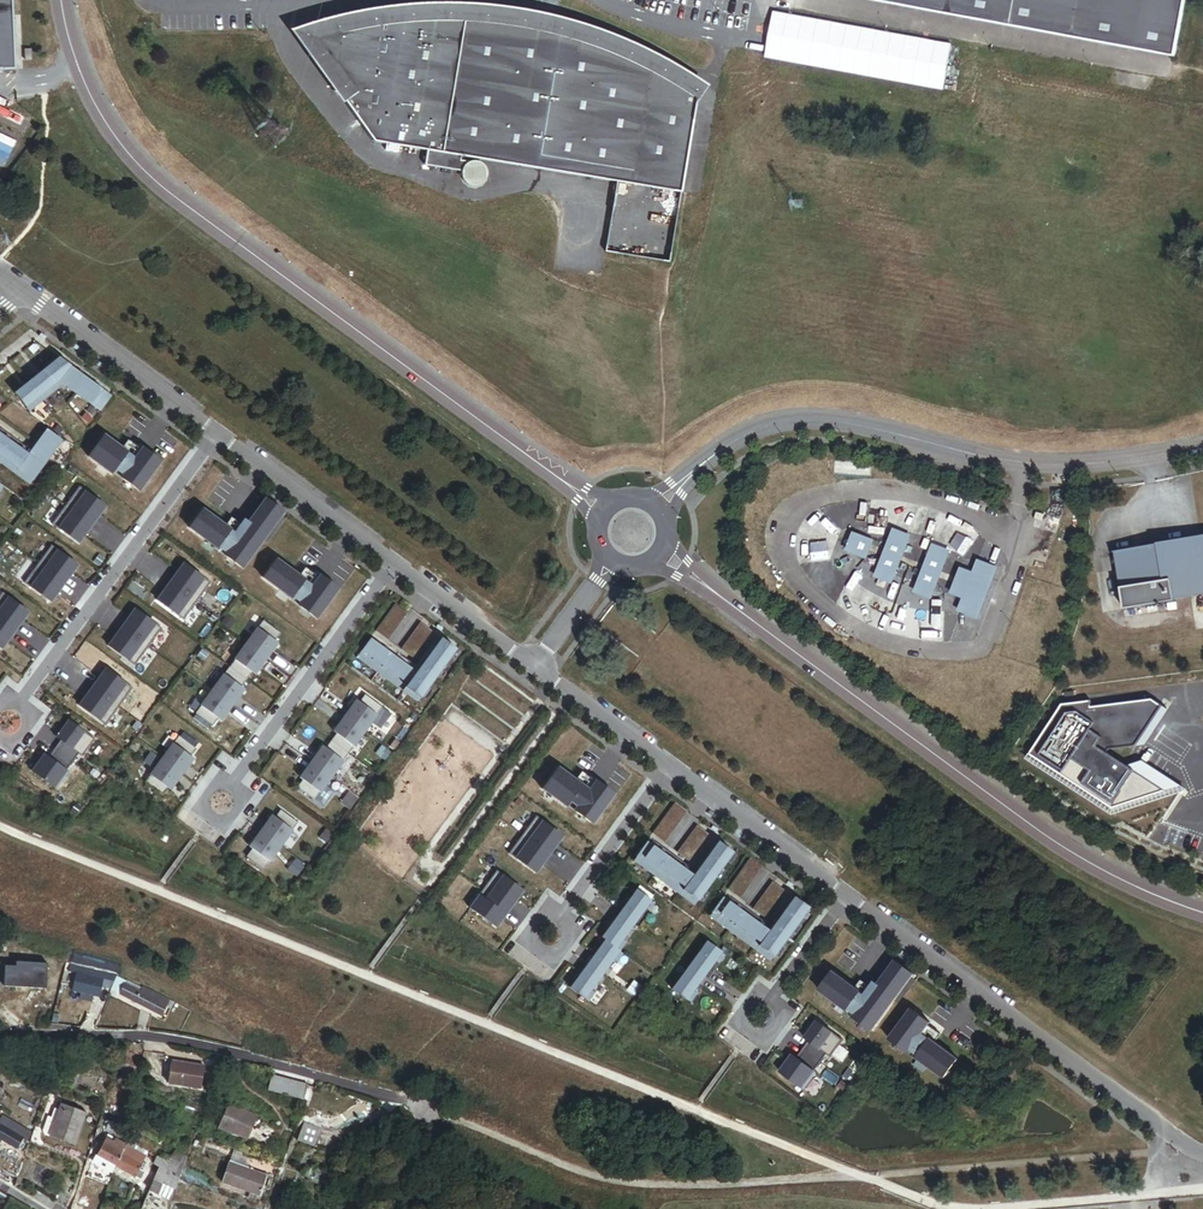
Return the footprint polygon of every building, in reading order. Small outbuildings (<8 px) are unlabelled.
[(16,70),(12,0),(0,0),(0,71),(16,70)] [(1180,61),(1192,0),(852,0),(1180,61)] [(697,106),(711,95),(688,81),(672,71),(651,59),(633,51),(609,41),(572,28),(557,25),(533,19),(511,16),(488,13),(469,11),(444,11),(424,11),(394,14),(368,18),(332,24),(299,35),(334,83),(342,33),(367,29),(393,25),(421,22),(446,22),(474,23),(496,25),(527,30),(551,35),(573,40),(591,47),(617,56),(643,68),(675,86),(698,100),(697,106)] [(367,29),(342,33),(334,83),(381,145),(434,154),(431,169),(468,175),(469,183),(472,186),(477,189),(481,190),(488,189),(491,185),(494,180),(494,176),(493,171),(489,167),(485,165),(480,164),(475,165),(463,164),(464,159),(683,195),(697,106),(698,100),(675,86),(643,68),(617,56),(591,47),(573,40),(551,35),(527,30),(496,25),(474,23),(446,22),(421,22),(393,25),(367,29)] [(26,408),(27,408),(30,411),(36,406),(33,402),(40,397),(43,401),(49,396),(46,392),(59,382),(100,411),(111,396),(59,357),(14,393),(26,408)] [(29,484),(31,481),(32,481),(62,440),(46,429),(28,454),(0,433),(0,457),(17,470),(14,473),(29,484)] [(161,462),(143,449),(135,460),(127,455),(128,454),(104,436),(90,456),(113,472),(114,470),(122,475),(120,477),(139,491),(161,462)] [(122,475),(114,470),(113,472),(112,473),(119,479),(120,477),(122,475)] [(97,517),(105,506),(79,487),(66,506),(88,522),(93,515),(97,517)] [(243,567),(283,512),(266,499),(238,537),(230,532),(231,531),(203,510),(190,528),(217,548),(219,546),(227,552),(225,554),(243,567)] [(78,543),(86,532),(82,529),(88,522),(66,506),(52,524),(78,543)] [(91,524),(97,517),(93,515),(88,522),(91,524)] [(86,532),(91,524),(88,522),(82,529),(86,532)] [(896,533),(879,577),(896,583),(913,539),(896,533)] [(876,543),(856,535),(851,549),(871,557),(876,543)] [(1118,553),(1127,610),(1176,602),(1176,600),(1202,595),(1202,538),(1167,544),(1167,546),(1118,553)] [(68,576),(77,564),(51,546),(37,564),(59,580),(64,573),(68,576)] [(227,552),(219,546),(217,548),(216,549),(224,556),(225,554),(227,552)] [(952,554),(935,548),(914,602),(931,608),(952,554)] [(317,617),(338,589),(320,576),(312,587),(304,582),(305,580),(277,560),(264,578),(291,598),(293,596),(300,601),(299,604),(317,617)] [(981,619),(1000,571),(981,563),(976,575),(967,600),(962,612),(981,619)] [(54,588),(59,580),(37,564),(23,583),(49,602),(58,590),(54,588)] [(196,601),(210,582),(184,564),(176,575),(179,578),(174,585),(196,601)] [(954,595),(967,600),(976,575),(964,571),(954,595)] [(63,583),(68,576),(64,573),(59,580),(63,583)] [(174,585),(179,578),(176,575),(170,582),(174,585)] [(58,590),(63,583),(59,580),(54,588),(58,590)] [(169,592),(174,585),(170,582),(165,590),(169,592)] [(182,620),(196,601),(174,585),(169,592),(165,590),(157,601),(182,620)] [(2,593),(0,595),(0,620),(10,628),(15,620),(19,623),(27,611),(2,593)] [(300,601),(293,596),(291,598),(290,600),(298,605),(299,604),(300,601)] [(412,606),(403,599),(399,605),(408,612),(412,606)] [(375,631),(388,641),(407,614),(395,604),(375,631)] [(148,647),(162,628),(136,609),(127,621),(131,624),(126,631),(148,647)] [(10,628),(0,620),(0,649),(8,637),(5,635),(10,628)] [(14,630),(19,623),(15,620),(10,628),(14,630)] [(126,631),(131,624),(127,621),(122,628),(126,631)] [(266,659),(277,643),(275,641),(280,633),(263,621),(246,644),(266,659)] [(401,650),(414,659),(433,632),(420,623),(401,650)] [(8,637),(14,630),(10,628),(5,635),(8,637)] [(120,638),(126,631),(122,628),(117,635),(120,638)] [(134,666),(148,647),(126,631),(120,638),(117,635),(108,647),(134,666)] [(402,691),(417,702),(457,650),(441,638),(416,672),(370,639),(359,654),(381,670),(379,674),(389,682),(392,678),(405,687),(402,691)] [(254,674),(266,659),(246,644),(229,667),(246,680),(252,672),(254,674)] [(359,654),(357,658),(379,674),(381,670),(359,654)] [(246,680),(229,667),(212,690),(232,705),(244,689),(241,687),(246,680)] [(118,707),(132,688),(106,669),(98,681),(101,683),(96,690),(118,707)] [(389,682),(402,691),(405,687),(392,678),(389,682)] [(96,690),(101,683),(98,681),(92,688),(96,690)] [(91,698),(96,690),(92,688),(87,695),(91,698)] [(104,725),(118,707),(96,690),(91,698),(87,695),(79,707),(104,725)] [(221,719),(232,705),(212,690),(195,713),(212,726),(218,718),(221,719)] [(382,707),(365,695),(360,702),(356,700),(345,716),(367,732),(378,716),(376,715),(382,707)] [(1091,701),(1062,704),(1030,753),(1111,808),(1165,792),(1129,768),(1107,752),(1109,748),(1137,746),(1163,706),(1153,700),(1092,708),(1091,701)] [(367,732),(345,716),(334,731),(337,734),(331,741),(349,754),(354,746),(355,748),(367,732)] [(91,744),(66,725),(56,739),(60,742),(55,749),(71,762),(77,754),(81,757),(91,744)] [(161,760),(183,776),(194,760),(189,757),(196,749),(178,737),(161,760)] [(349,754),(331,741),(326,748),(323,746),(312,762),(334,778),(345,763),(343,762),(349,754)] [(66,769),(71,762),(55,749),(49,757),(45,754),(35,767),(59,785),(69,772),(66,769)] [(183,776),(161,760),(144,783),(162,795),(167,788),(171,792),(183,776)] [(334,778),(312,762),(300,778),(303,780),(297,788),(315,801),(321,793),(322,794),(334,778)] [(592,823),(613,795),(596,782),(588,792),(581,787),(581,786),(558,769),(544,788),(567,804),(569,802),(577,808),(575,810),(592,823)] [(672,847),(693,816),(673,801),(651,832),(672,847)] [(577,808),(569,802),(567,804),(566,806),(574,812),(575,810),(577,808)] [(298,823),(280,811),(275,818),(272,816),(261,831),(283,847),(294,832),(292,830),(298,823)] [(555,847),(562,837),(537,818),(523,836),(545,852),(551,844),(555,847)] [(283,847),(261,831),(249,848),(252,850),(247,857),(264,870),(269,863),(271,864),(283,847)] [(536,873),(543,863),(540,860),(545,852),(523,836),(510,854),(536,873)] [(732,854),(716,843),(692,878),(645,843),(632,863),(694,908),(732,854)] [(549,855),(555,847),(551,844),(545,852),(549,855)] [(543,863),(549,855),(545,852),(540,860),(543,863)] [(748,857),(727,888),(740,897),(753,877),(759,882),(767,870),(748,857)] [(515,901),(522,891),(497,872),(483,890),(505,906),(511,898),(515,901)] [(770,883),(755,904),(764,910),(769,902),(778,908),(787,895),(770,883)] [(500,914),(505,906),(483,890),(470,908),(495,927),(503,917),(500,914)] [(650,902),(635,890),(600,939),(603,943),(568,991),(583,1002),(619,953),(616,951),(650,902)] [(509,909),(515,901),(511,898),(505,906),(509,909)] [(768,933),(721,898),(708,919),(769,964),(809,911),(793,899),(768,933)] [(503,917),(509,909),(505,906),(500,914),(503,917)] [(721,954),(705,943),(671,991),(687,1002),(721,954)] [(52,964),(17,953),(11,974),(25,978),(46,985),(52,964)] [(862,995),(855,989),(855,988),(827,968),(813,986),(842,1007),(843,1005),(851,1010),(849,1012),(868,1026),(908,971),(890,958),(862,995)] [(112,986),(114,981),(67,965),(64,973),(73,976),(67,993),(78,997),(76,1003),(87,1007),(89,1000),(93,1001),(96,993),(107,997),(112,986)] [(25,978),(11,974),(8,982),(22,986),(25,978)] [(167,1008),(138,995),(137,997),(112,986),(107,997),(162,1020),(167,1008)] [(851,1010),(843,1005),(842,1007),(841,1008),(848,1013),(849,1012),(851,1010)] [(925,1036),(918,1030),(926,1019),(907,1005),(886,1034),(905,1048),(906,1046),(914,1051),(912,1054),(940,1074),(954,1055),(926,1035),(925,1036)] [(830,1058),(843,1041),(817,1022),(808,1034),(812,1038),(809,1042),(803,1050),(822,1064),(828,1057),(830,1058)] [(914,1051),(906,1046),(905,1048),(904,1049),(911,1055),(912,1054),(914,1051)] [(794,1063),(789,1059),(780,1072),(806,1091),(819,1073),(817,1072),(822,1064),(803,1050),(797,1059),(794,1063)] [(201,1087),(205,1065),(172,1061),(169,1083),(201,1087)] [(308,1100),(313,1084),(277,1073),(272,1088),(308,1100)] [(218,1112),(223,1098),(214,1095),(209,1109),(218,1112)] [(71,1144),(83,1111),(59,1103),(56,1110),(53,1108),(50,1116),(47,1124),(51,1125),(48,1135),(71,1144)] [(249,1140),(257,1118),(228,1107),(220,1129),(249,1140)] [(1,1115),(0,1118),(0,1139),(15,1148),(22,1136),(28,1140),(31,1132),(1,1115)] [(48,1135),(51,1125),(47,1124),(50,1116),(47,1115),(42,1130),(44,1134),(48,1135)] [(316,1145),(322,1126),(304,1121),(298,1140),(316,1145)] [(159,1137),(137,1125),(134,1131),(156,1142),(159,1137)] [(139,1169),(142,1163),(132,1158),(135,1153),(137,1150),(133,1148),(138,1137),(131,1133),(126,1144),(115,1164),(142,1179),(145,1172),(139,1169)] [(115,1164),(126,1144),(115,1138),(114,1141),(107,1137),(97,1155),(95,1163),(112,1172),(115,1164)] [(142,1163),(144,1158),(135,1153),(132,1158),(142,1163)] [(182,1168),(185,1159),(175,1153),(170,1161),(179,1167),(182,1168)] [(179,1167),(170,1161),(160,1155),(154,1164),(159,1167),(174,1176),(179,1167)] [(259,1194),(266,1176),(229,1162),(221,1180),(259,1194)] [(171,1196),(178,1177),(174,1176),(159,1167),(152,1186),(171,1196)] [(64,1208),(70,1190),(58,1185),(52,1201),(54,1202),(64,1208)] [(39,1192),(33,1200),(47,1208),(50,1208),(54,1202),(52,1201),(39,1192)] [(331,1202),(325,1200),(322,1208),(329,1208),(331,1202)]
